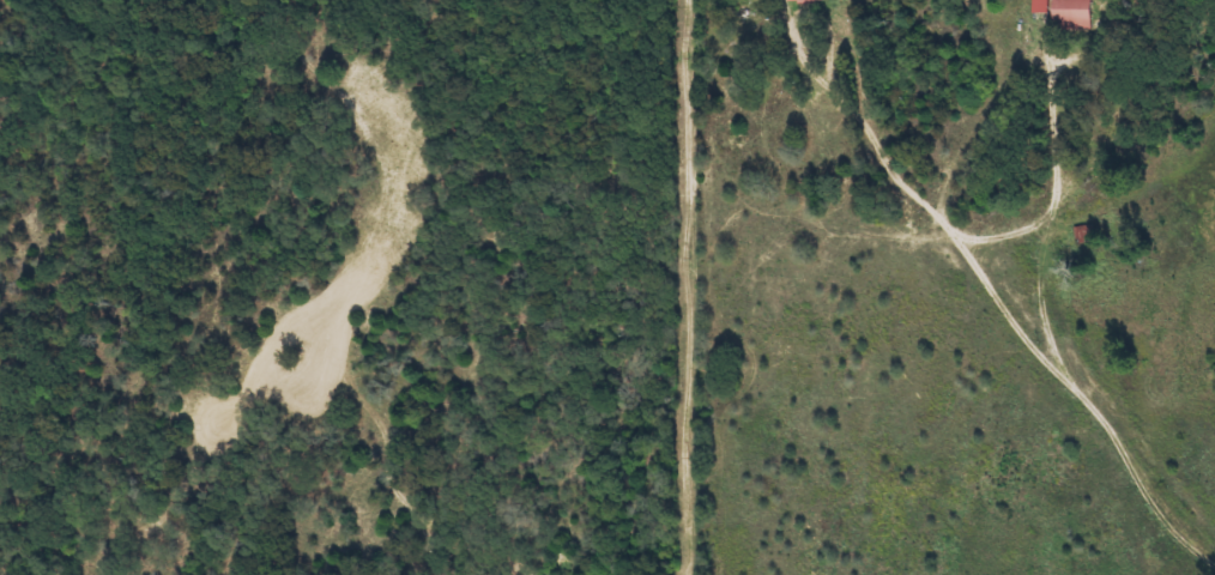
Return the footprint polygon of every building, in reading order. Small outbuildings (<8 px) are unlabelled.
[(1034,14),(1049,14),(1049,0),(1034,0),(1034,14)] [(1053,27),(1092,28),(1092,0),(1053,0),(1053,27)]
